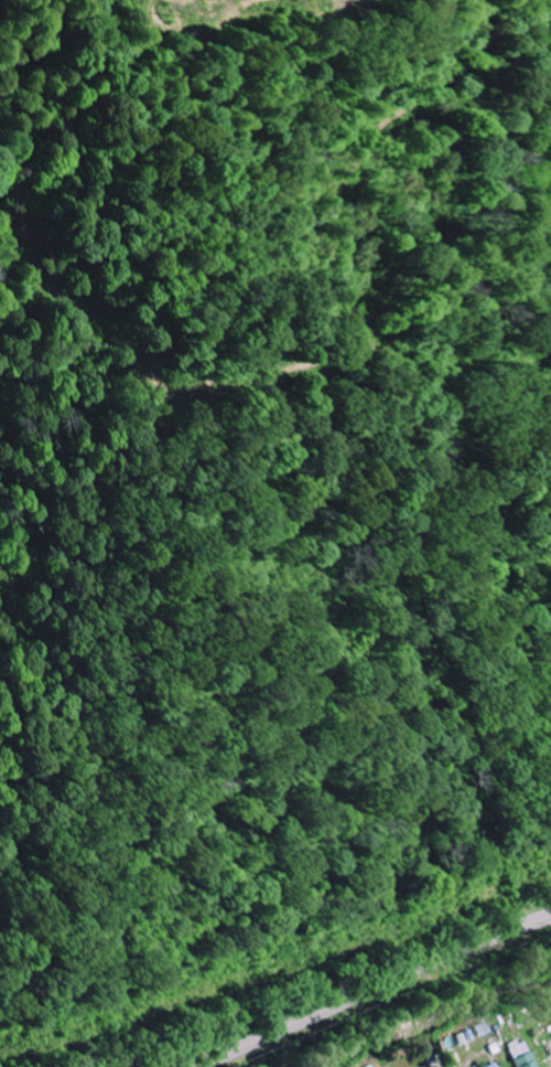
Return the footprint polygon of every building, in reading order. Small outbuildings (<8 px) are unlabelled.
[(509,1046),(518,1066),(538,1066),(526,1039),(509,1046)]
